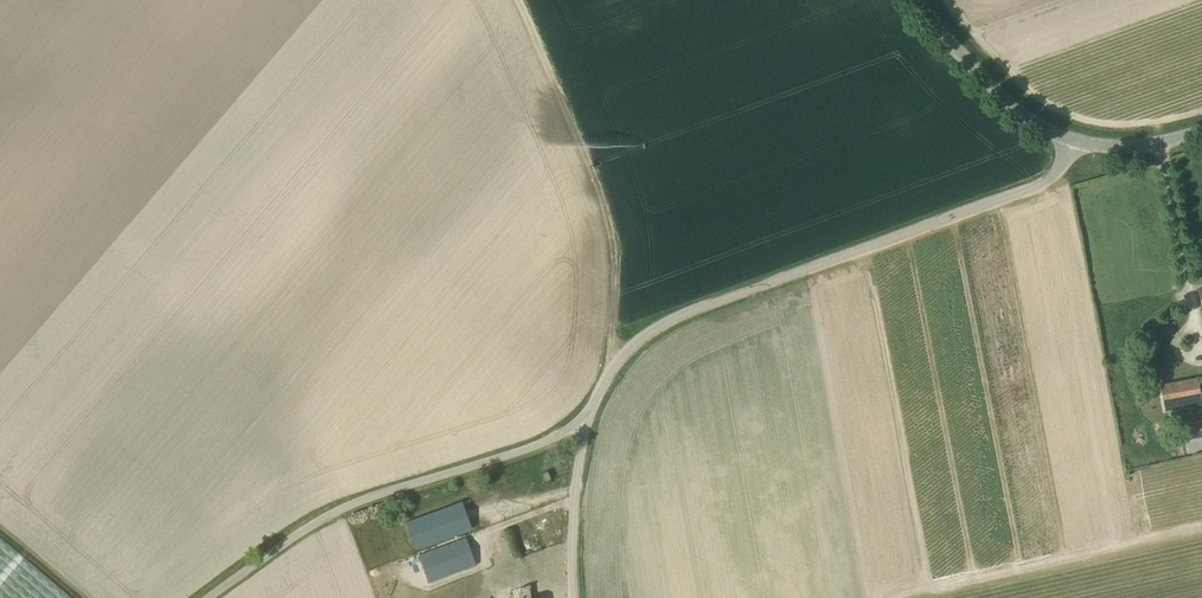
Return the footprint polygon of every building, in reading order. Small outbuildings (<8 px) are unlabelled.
[(1158,344),(1144,346),(1146,363),(1160,361),(1158,344)] [(1158,387),(1161,403),(1179,400),(1180,404),(1198,401),(1194,380),(1158,387)] [(1181,440),(1201,436),(1201,419),(1178,423),(1181,440)] [(545,481),(551,479),(548,470),(542,473),(545,481)] [(463,501),(407,522),(417,549),(430,544),(438,541),(465,531),(472,528),(463,501)] [(0,537),(0,597),(72,597),(0,537)] [(466,537),(419,555),(429,582),(476,564),(466,537)] [(530,587),(521,589),(523,597),(532,597),(530,587)]
